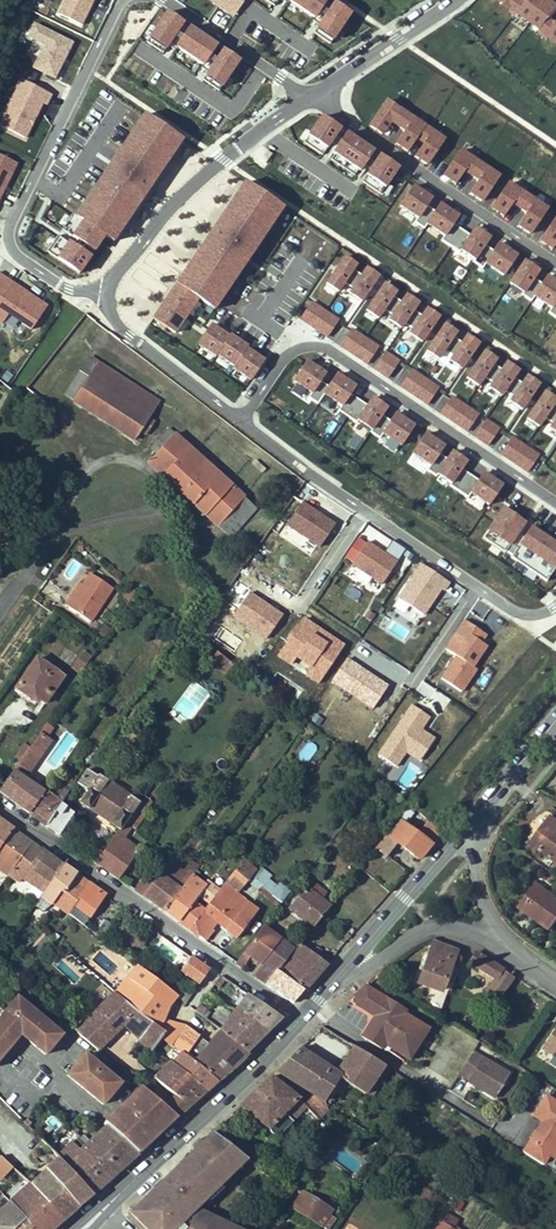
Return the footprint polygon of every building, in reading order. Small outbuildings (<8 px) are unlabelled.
[(58,15),(81,26),(93,0),(65,0),(58,15)] [(245,0),(212,0),(228,11),(227,13),(234,17),(245,0)] [(329,0),(328,0),(288,0),(287,1),(315,20),(329,0)] [(499,0),(555,42),(555,19),(555,20),(551,17),(555,10),(555,3),(552,0),(528,0),(527,2),(524,0),(499,0)] [(319,15),(326,19),(335,5),(328,1),(319,15)] [(332,46),(352,16),(335,5),(326,19),(315,35),(332,46)] [(182,24),(166,13),(145,43),(162,54),(176,32),(182,24)] [(27,55),(33,58),(29,66),(54,78),(73,40),(33,20),(25,37),(33,41),(27,55)] [(183,37),(188,29),(182,24),(176,32),(183,37)] [(216,47),(189,28),(188,29),(183,37),(175,48),(203,66),(207,61),(216,47)] [(207,61),(213,65),(222,52),(216,47),(207,61)] [(202,81),(219,92),(239,62),(223,51),(222,52),(213,65),(202,81)] [(26,81),(22,79),(17,89),(21,91),(26,81)] [(21,91),(17,89),(0,123),(0,128),(24,139),(30,126),(28,125),(30,121),(32,122),(41,104),(45,106),(51,94),(26,81),(21,91)] [(447,137),(385,98),(369,123),(381,131),(389,119),(403,128),(394,141),(408,150),(416,138),(421,141),(411,156),(428,166),(447,137)] [(138,111),(132,121),(136,124),(143,114),(138,111)] [(177,137),(143,114),(136,124),(132,121),(120,138),(125,141),(118,152),(113,149),(95,175),(100,179),(92,190),(88,187),(76,203),(81,206),(74,216),(104,236),(108,239),(115,230),(120,233),(144,197),(156,178),(151,175),(159,164),(163,168),(175,150),(170,147),(177,137)] [(323,157),(341,131),(321,117),(303,143),(323,157)] [(346,135),(341,131),(336,139),(341,143),(346,135)] [(359,171),(360,173),(364,167),(373,153),(374,153),(347,135),(346,135),(341,143),(333,154),(335,156),(359,171)] [(170,147),(175,150),(182,140),(177,137),(170,147)] [(125,141),(120,138),(113,149),(118,152),(125,141)] [(500,175),(459,148),(441,175),(455,184),(464,171),(477,180),(468,192),(482,202),(500,175)] [(266,151),(260,161),(265,164),(272,155),(266,151)] [(380,158),(373,153),(364,167),(367,170),(370,165),(373,167),(380,158)] [(4,189),(2,188),(4,184),(6,185),(17,163),(0,154),(0,197),(4,189)] [(335,156),(331,161),(355,177),(359,171),(335,156)] [(399,170),(380,157),(380,158),(373,167),(362,184),(381,196),(399,170)] [(151,175),(156,178),(163,168),(159,164),(151,175)] [(100,179),(95,175),(88,187),(92,190),(100,179)] [(548,207),(507,180),(489,207),(503,217),(512,203),(525,212),(516,225),(530,234),(548,207)] [(249,186),(245,183),(238,192),(243,196),(249,186)] [(279,206),(249,186),(243,196),(238,192),(227,209),(231,213),(224,223),(220,220),(183,275),(187,278),(181,287),(211,308),(217,298),(221,301),(232,286),(227,283),(235,272),(239,275),(251,257),(258,246),(254,243),(261,233),(266,236),(277,219),(272,216),(279,206)] [(423,230),(427,225),(427,224),(435,212),(434,212),(435,212),(426,206),(432,198),(413,186),(399,206),(417,218),(414,223),(423,230)] [(81,206),(76,203),(70,213),(74,216),(81,206)] [(427,224),(427,225),(444,236),(440,241),(450,247),(462,230),(453,224),(458,216),(440,204),(435,212),(434,212),(435,212),(427,224)] [(283,209),(279,206),(272,216),(277,219),(283,209)] [(231,213),(227,209),(220,220),(224,223),(231,213)] [(94,252),(104,236),(70,213),(67,211),(56,227),(88,249),(94,252)] [(555,212),(538,238),(551,247),(555,238),(555,213),(555,212)] [(462,230),(450,247),(459,254),(460,251),(474,260),(485,245),(490,238),(475,228),(470,235),(462,230)] [(108,239),(113,242),(120,233),(115,230),(108,239)] [(41,249),(78,275),(89,259),(84,255),(52,233),(41,249)] [(258,246),(266,236),(261,233),(254,243),(258,246)] [(493,251),(485,245),(474,260),(473,263),(482,269),(485,264),(503,276),(517,256),(498,243),(493,251)] [(84,255),(89,259),(94,252),(88,249),(84,255)] [(325,284),(337,293),(343,284),(344,283),(343,283),(352,270),(353,270),(356,265),(344,257),(325,284)] [(539,271),(524,261),(509,284),(523,294),(521,296),(530,302),(534,297),(534,296),(542,284),(541,284),(542,284),(533,278),(539,271)] [(349,294),(361,303),(378,277),(366,269),(361,276),(353,270),(352,270),(343,283),(344,283),(343,284),(352,290),(349,294)] [(235,272),(227,283),(232,286),(239,275),(235,272)] [(3,323),(9,314),(32,330),(48,306),(0,274),(0,321),(3,323)] [(183,275),(176,284),(181,287),(187,278),(183,275)] [(534,297),(551,309),(548,314),(555,319),(555,282),(547,276),(542,284),(541,284),(542,284),(534,296),(534,297)] [(176,284),(171,292),(175,295),(180,287),(176,284)] [(378,319),(384,310),(383,310),(392,297),(393,297),(396,292),(384,284),(366,311),(378,319)] [(171,292),(165,302),(188,317),(199,300),(181,287),(180,287),(175,295),(171,292)] [(401,329),(404,324),(413,310),(413,311),(418,304),(406,295),(401,303),(393,297),(392,297),(383,310),(384,310),(392,316),(389,321),(401,329)] [(217,298),(211,308),(215,311),(221,301),(217,298)] [(188,317),(165,302),(158,311),(162,313),(157,321),(176,334),(188,317)] [(312,303),(300,320),(304,322),(316,306),(312,303)] [(304,322),(322,334),(333,317),(316,306),(304,322)] [(413,310),(404,324),(412,330),(409,334),(421,342),(438,317),(426,309),(421,317),(413,311),(413,310)] [(158,311),(153,319),(157,321),(162,313),(158,311)] [(333,317),(322,334),(326,337),(337,320),(333,317)] [(216,355),(228,337),(211,325),(198,345),(216,357),(217,355),(216,355)] [(453,337),(456,333),(444,325),(427,350),(439,359),(444,350),(453,337)] [(351,329),(340,346),(344,349),(355,332),(351,329)] [(344,349),(353,355),(365,339),(355,332),(344,349)] [(216,355),(217,355),(233,366),(234,367),(246,349),(247,347),(229,335),(228,337),(216,355)] [(453,337),(444,350),(453,355),(450,360),(462,368),(478,344),(466,336),(461,343),(453,337)] [(365,339),(353,355),(362,362),(374,345),(365,339)] [(374,345),(362,362),(366,364),(378,348),(374,345)] [(246,349),(234,367),(233,366),(232,368),(250,380),(263,361),(246,349)] [(394,359),(385,352),(374,369),(383,376),(394,359)] [(467,377),(479,385),(484,377),(492,364),(493,364),(496,360),(484,352),(467,377)] [(89,357),(80,372),(88,377),(98,363),(89,357)] [(398,361),(394,359),(383,376),(387,378),(398,361)] [(328,387),(320,381),(325,374),(307,361),(294,381),(311,393),(308,398),(317,404),(325,392),(328,387)] [(98,363),(88,377),(100,385),(109,370),(98,363)] [(502,395),(505,390),(513,378),(518,371),(506,363),(501,370),(493,364),(492,364),(484,377),(492,382),(489,387),(502,395)] [(100,385),(84,408),(135,440),(141,431),(149,419),(160,402),(109,370),(100,385)] [(415,373),(412,370),(400,387),(404,390),(415,373)] [(80,372),(64,395),(73,400),(88,377),(80,372)] [(425,379),(415,373),(404,390),(413,396),(425,379)] [(348,416),(358,400),(350,394),(355,387),(337,374),(328,387),(325,392),(342,404),(338,410),(348,416)] [(73,400),(84,408),(100,385),(88,377),(73,400)] [(522,384),(513,378),(505,390),(513,396),(510,401),(522,409),(539,385),(527,377),(522,384)] [(434,385),(425,379),(413,396),(423,402),(434,385)] [(438,388),(434,385),(423,402),(427,405),(438,388)] [(555,401),(555,400),(544,392),(527,418),(539,426),(544,418),(553,405),(555,401)] [(455,400),(451,397),(440,414),(444,416),(455,400)] [(358,400),(348,416),(357,422),(358,420),(372,430),(381,416),(386,408),(372,398),(367,406),(358,400)] [(465,406),(455,400),(444,416),(453,423),(465,406)] [(544,418),(552,424),(549,429),(555,433),(555,407),(553,405),(544,418)] [(474,412),(465,406),(453,423),(463,429),(474,412)] [(478,415),(474,412),(463,429),(467,432),(478,415)] [(390,422),(381,416),(372,430),(370,432),(380,438),(383,434),(401,446),(414,427),(395,414),(390,422)] [(149,419),(141,431),(146,435),(154,422),(149,419)] [(494,426),(485,420),(474,437),(483,443),(494,426)] [(498,429),(494,426),(483,443),(487,446),(498,429)] [(243,523),(232,513),(245,498),(246,497),(167,428),(158,440),(164,445),(148,463),(230,537),(243,523)] [(438,475),(437,474),(447,460),(438,454),(443,446),(424,433),(410,454),(428,466),(425,470),(436,477),(437,475),(438,475)] [(516,440),(512,438),(500,454),(504,457),(516,440)] [(525,447),(516,440),(504,457),(514,463),(525,447)] [(534,453),(525,447),(514,463),(523,470),(534,453)] [(448,486),(458,493),(470,475),(461,469),(466,462),(452,452),(447,460),(437,474),(438,475),(437,475),(449,484),(448,486)] [(538,456),(534,453),(523,470),(527,472),(538,456)] [(470,494),(488,506),(502,486),(483,473),(478,481),(470,475),(458,493),(467,499),(470,494)] [(245,498),(232,513),(243,523),(256,508),(245,498)] [(334,525),(301,502),(285,525),(319,548),(334,525)] [(481,540),(504,555),(505,553),(511,558),(510,559),(545,583),(555,567),(555,546),(530,528),(516,549),(510,545),(524,524),(502,509),(481,540)] [(351,565),(381,585),(405,550),(391,540),(382,553),(366,542),(351,565)] [(443,591),(449,583),(421,564),(398,599),(423,616),(441,589),(443,591)] [(75,598),(71,596),(65,605),(91,621),(113,588),(90,574),(84,583),(75,598)] [(80,581),(71,596),(75,598),(84,583),(80,581)] [(129,602),(136,592),(129,587),(122,597),(129,602)] [(248,590),(230,617),(265,640),(283,613),(248,590)] [(136,609),(140,612),(145,605),(141,601),(136,609)] [(302,619),(284,651),(295,657),(313,626),(302,619)] [(464,620),(452,637),(459,643),(452,654),(456,656),(440,680),(460,693),(476,670),(472,668),(487,647),(481,643),(469,635),(474,627),(464,620)] [(104,637),(110,628),(104,624),(98,633),(104,637)] [(469,635),(481,643),(486,635),(474,627),(469,635)] [(323,667),(343,648),(331,635),(311,654),(323,667)] [(92,656),(83,650),(71,668),(80,674),(92,656)] [(234,665),(217,652),(208,662),(225,676),(234,665)] [(37,658),(15,689),(26,697),(35,703),(36,704),(39,700),(45,704),(64,676),(37,658)] [(188,721),(209,692),(193,680),(172,709),(188,721)] [(33,707),(35,703),(26,697),(23,701),(33,707)] [(422,729),(430,716),(409,703),(376,755),(395,767),(404,753),(418,761),(434,737),(422,729)] [(0,790),(0,792),(30,814),(45,791),(26,778),(53,741),(40,732),(30,747),(19,762),(0,790)] [(308,761),(316,747),(308,742),(300,756),(308,761)] [(30,747),(25,744),(15,759),(19,762),(30,747)] [(82,764),(85,766),(97,748),(95,746),(82,764)] [(408,786),(419,768),(410,762),(399,781),(408,786)] [(79,803),(89,809),(92,804),(113,818),(109,823),(119,830),(131,813),(140,801),(99,774),(97,777),(86,771),(77,784),(87,791),(79,803)] [(64,785),(70,788),(78,776),(72,773),(64,785)] [(60,785),(54,794),(62,800),(68,791),(60,785)] [(45,791),(30,814),(46,825),(59,804),(61,801),(45,791)] [(140,801),(131,813),(142,820),(153,805),(142,798),(140,801)] [(46,825),(59,835),(73,814),(59,804),(46,825)] [(92,804),(89,809),(109,823),(113,818),(92,804)] [(410,804),(405,810),(412,814),(416,809),(410,804)] [(405,810),(401,815),(407,820),(412,814),(405,810)] [(102,853),(96,861),(119,879),(139,850),(124,838),(130,828),(134,831),(142,820),(131,813),(119,830),(102,853)] [(531,845),(555,863),(555,821),(551,817),(531,845)] [(14,829),(0,819),(0,848),(14,829)] [(390,838),(378,852),(386,857),(396,844),(418,861),(441,831),(427,820),(423,824),(425,826),(419,833),(399,819),(386,835),(390,838)] [(0,848),(0,869),(8,875),(20,859),(30,866),(41,849),(14,829),(0,848)] [(386,835),(375,849),(378,852),(390,838),(386,835)] [(221,846),(216,843),(211,851),(215,854),(221,846)] [(92,846),(86,855),(96,861),(102,853),(92,846)] [(8,875),(20,882),(23,878),(44,892),(63,865),(41,849),(30,866),(20,859),(8,875)] [(211,851),(209,850),(206,855),(212,859),(215,854),(211,851)] [(152,883),(143,896),(165,911),(192,873),(196,869),(199,866),(191,860),(183,871),(177,867),(182,861),(173,854),(152,883)] [(203,910),(188,929),(203,939),(216,924),(235,940),(259,909),(238,893),(254,871),(242,860),(220,889),(208,904),(203,910)] [(35,905),(43,912),(53,902),(68,914),(88,883),(63,865),(44,892),(35,905)] [(260,866),(255,872),(281,894),(287,888),(280,882),(277,885),(269,879),(272,876),(260,866)] [(255,872),(247,882),(274,903),(281,894),(255,872)] [(192,873),(165,911),(188,929),(203,910),(193,903),(198,897),(207,885),(205,883),(197,877),(192,873)] [(144,877),(135,890),(143,896),(152,883),(144,877)] [(207,885),(198,897),(208,904),(220,889),(208,879),(205,883),(207,885)] [(309,888),(323,899),(327,892),(313,882),(309,888)] [(517,908),(549,930),(555,921),(555,897),(535,882),(517,908)] [(68,914),(83,925),(104,895),(88,883),(68,914)] [(306,886),(288,909),(311,928),(330,904),(323,899),(309,888),(306,886)] [(93,933),(102,939),(111,925),(103,919),(93,933)] [(264,926),(236,963),(243,968),(249,960),(257,966),(252,974),(266,985),(276,972),(299,944),(290,937),(287,943),(264,926)] [(179,967),(188,956),(161,936),(152,948),(179,967)] [(299,944),(276,972),(304,991),(326,965),(312,954),(299,944)] [(419,982),(441,991),(452,963),(457,966),(460,957),(456,952),(433,944),(419,982)] [(318,947),(312,954),(326,965),(332,958),(318,947)] [(485,991),(498,1000),(512,978),(501,971),(502,969),(476,952),(469,963),(493,979),(485,991)] [(0,956),(0,963),(4,966),(9,960),(1,954),(0,956)] [(190,957),(180,971),(199,984),(209,970),(190,957)] [(128,978),(115,993),(143,1016),(158,1027),(162,1021),(168,1007),(158,999),(166,988),(138,966),(128,978)] [(11,981),(0,971),(0,993),(11,981)] [(276,972),(266,985),(294,1003),(304,991),(276,972)] [(184,990),(165,975),(160,983),(166,988),(178,997),(186,1003),(193,992),(184,990)] [(213,985),(219,988),(225,979),(220,975),(213,985)] [(363,988),(355,996),(356,1004),(375,1016),(362,1036),(382,1049),(383,1048),(404,1061),(413,1047),(416,1048),(427,1028),(404,1013),(405,1011),(366,986),(363,988)] [(158,999),(168,1007),(178,997),(166,988),(158,999)] [(203,999),(211,1005),(216,998),(208,992),(203,999)] [(75,1031),(98,1050),(123,1025),(152,1050),(161,1038),(165,1032),(164,1032),(158,1027),(143,1016),(115,993),(75,1031)] [(248,995),(236,1010),(266,1032),(281,1018),(248,995)] [(20,1034),(45,1054),(61,1035),(17,998),(0,1018),(0,1058),(20,1034)] [(195,1011),(205,1019),(210,1012),(200,1004),(195,1011)] [(236,1010),(221,1031),(246,1052),(266,1032),(236,1010)] [(158,1027),(164,1032),(169,1025),(162,1021),(158,1027)] [(547,1062),(555,1066),(555,1023),(554,1022),(542,1050),(551,1053),(547,1062)] [(169,1025),(164,1032),(165,1032),(161,1038),(182,1053),(218,1081),(234,1068),(248,1053),(246,1052),(221,1031),(208,1044),(185,1026),(180,1033),(169,1025)] [(354,1046),(338,1073),(339,1078),(364,1094),(366,1093),(372,1097),(381,1083),(376,1078),(384,1065),(354,1046)] [(300,1048),(276,1071),(313,1094),(324,1101),(339,1078),(338,1073),(300,1048)] [(495,1098),(509,1075),(473,1052),(458,1076),(468,1082),(470,1079),(487,1089),(485,1092),(495,1098)] [(182,1053),(173,1063),(206,1091),(218,1081),(182,1053)] [(68,1076),(103,1105),(120,1083),(85,1054),(68,1076)] [(156,1077),(154,1079),(175,1096),(165,1106),(177,1116),(206,1091),(173,1063),(171,1062),(162,1071),(158,1067),(154,1070),(158,1074),(156,1077)] [(376,1078),(381,1083),(391,1070),(384,1065),(376,1078)] [(250,1097),(240,1106),(269,1129),(271,1126),(280,1135),(307,1108),(318,1119),(328,1108),(326,1102),(324,1101),(313,1094),(305,1104),(271,1076),(266,1081),(250,1097)] [(470,1079),(468,1082),(485,1092),(487,1089),(470,1079)] [(529,1102),(539,1106),(547,1084),(538,1080),(529,1102)] [(142,1087),(105,1122),(108,1125),(138,1153),(177,1116),(165,1106),(142,1087)] [(546,1095),(533,1115),(542,1121),(523,1152),(543,1164),(550,1154),(555,1144),(555,1101),(546,1095)] [(57,1130),(61,1122),(50,1116),(45,1124),(57,1130)] [(90,1142),(120,1169),(138,1153),(108,1125),(90,1142)] [(212,1133),(132,1213),(147,1228),(260,1228),(290,1193),(212,1133)] [(83,1148),(111,1177),(120,1169),(90,1142),(83,1134),(81,1137),(78,1140),(85,1147),(83,1148)] [(59,1158),(93,1193),(111,1177),(83,1148),(85,1147),(78,1140),(77,1139),(57,1157),(59,1158)] [(1,1156),(0,1157),(0,1179),(12,1167),(1,1156)] [(57,1157),(44,1172),(78,1206),(93,1193),(59,1158),(57,1157)] [(299,1166),(286,1180),(290,1183),(302,1170),(299,1166)] [(44,1172),(30,1185),(62,1220),(78,1206),(44,1172)] [(10,1202),(25,1219),(34,1228),(52,1228),(62,1220),(30,1185),(10,1202)] [(437,1197),(426,1190),(421,1197),(433,1204),(437,1197)] [(292,1208),(325,1228),(327,1228),(335,1218),(330,1214),(333,1210),(304,1192),(292,1208)] [(25,1219),(10,1202),(0,1212),(0,1228),(15,1228),(25,1219)] [(440,1221),(453,1228),(458,1222),(446,1213),(440,1221)] [(15,1228),(34,1228),(25,1219),(15,1228)]
